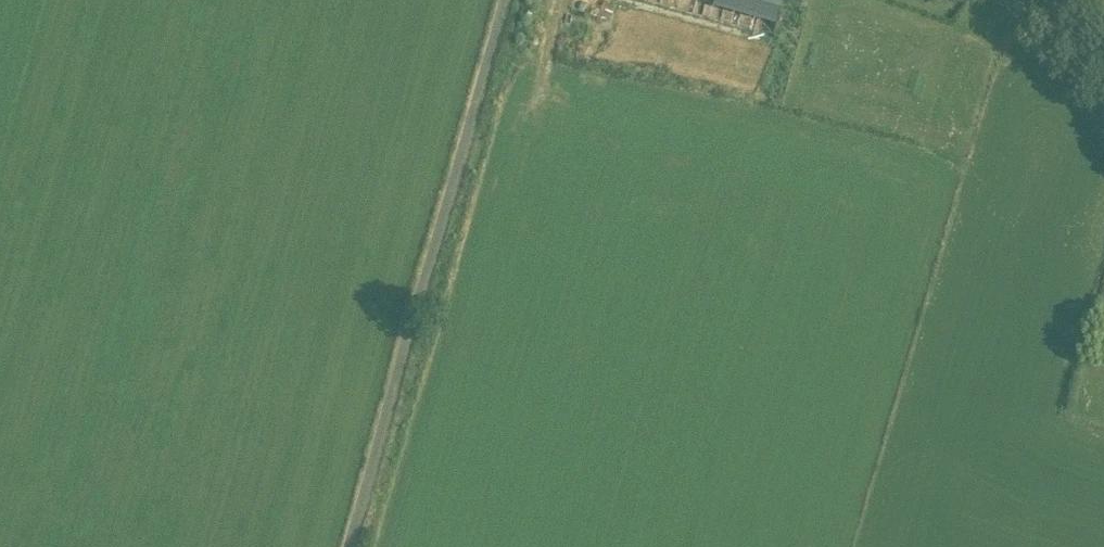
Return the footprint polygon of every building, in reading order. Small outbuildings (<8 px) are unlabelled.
[(779,12),(783,0),(649,0),(773,36),(779,12)]
